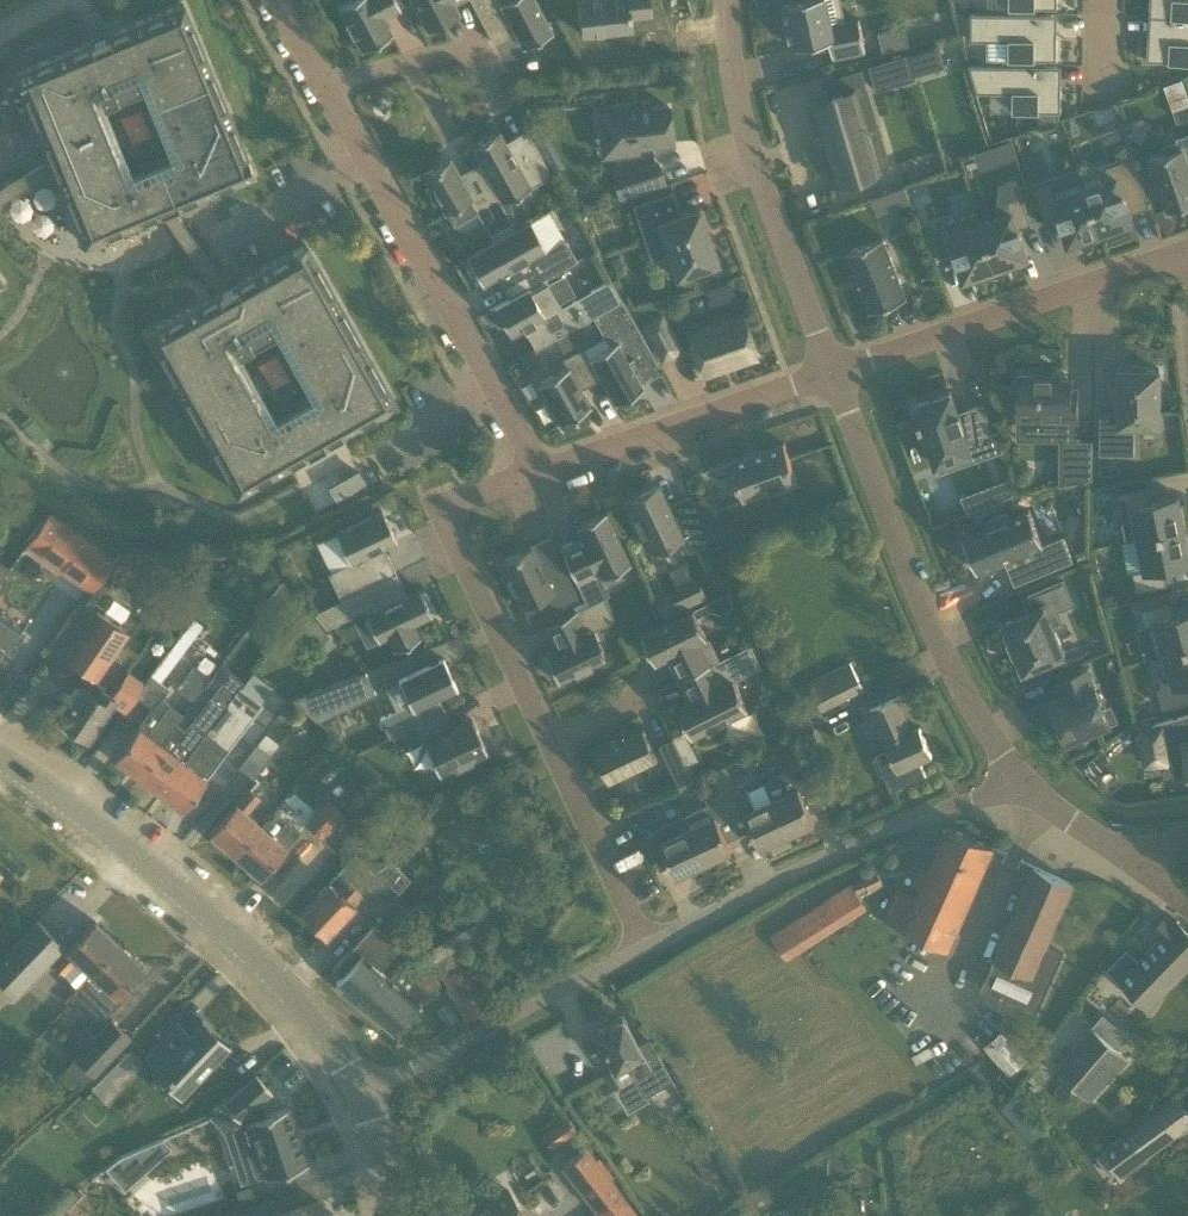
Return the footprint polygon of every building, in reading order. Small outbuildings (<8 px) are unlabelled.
[(339,6),(347,21),(346,22),(353,34),(354,34),(362,49),(392,33),(383,17),(400,7),(396,0),(349,0),(339,6)] [(428,30),(458,14),(453,3),(458,0),(412,0),(428,30)] [(514,30),(523,48),(553,32),(536,0),(470,0),(493,42),(514,30)] [(582,35),(632,29),(631,15),(651,13),(650,0),(578,0),(582,35)] [(859,19),(840,23),(836,7),(828,8),(827,0),(801,0),(790,2),(790,3),(783,5),(792,47),(799,46),(799,47),(829,40),(833,58),(866,51),(859,19)] [(1011,8),(1037,8),(1059,8),(1059,0),(1011,0),(1011,8)] [(1153,17),(1170,18),(1187,19),(1187,0),(1149,0),(1148,16),(1153,17)] [(49,177),(56,174),(85,244),(161,212),(218,293),(147,333),(237,494),(396,404),(306,244),(227,288),(170,208),(253,174),(183,4),(15,73),(43,143),(37,146),(43,164),(0,190),(0,202),(47,173),(49,177)] [(1054,34),(1054,14),(972,13),(972,40),(1010,41),(1010,60),(1036,60),(1036,59),(1058,60),(1058,34),(1054,34)] [(1153,17),(1152,36),(1147,36),(1145,62),(1167,63),(1167,64),(1187,65),(1187,19),(1170,18),(1153,17)] [(904,28),(880,33),(884,50),(908,44),(904,28)] [(908,54),(869,66),(877,90),(915,79),(908,54)] [(1067,112),(1067,86),(1062,85),(1062,66),(969,65),(977,92),(1019,93),(1018,112),(1045,112),(1045,111),(1067,112)] [(97,90),(103,104),(142,88),(137,74),(97,90)] [(856,86),(854,89),(855,91),(811,104),(810,102),(808,101),(807,101),(817,133),(821,131),(824,141),(819,142),(833,187),(835,185),(834,182),(878,169),(879,171),(881,172),(882,172),(881,169),(892,165),(891,164),(879,126),(869,129),(856,86)] [(598,109),(602,150),(673,141),(669,106),(648,108),(647,103),(631,105),(632,110),(613,113),(612,107),(598,109)] [(1175,111),(1179,123),(1187,120),(1187,106),(1175,111)] [(552,175),(527,130),(506,141),(500,130),(471,147),(480,164),(502,203),(527,189),(529,172),(544,163),(551,176),(552,175)] [(1187,207),(1187,135),(1179,138),(1180,142),(1164,147),(1167,153),(1152,158),(1169,208),(1175,207),(1176,211),(1187,207)] [(1105,180),(1085,187),(1102,236),(1126,228),(1124,224),(1132,221),(1127,205),(1128,205),(1128,204),(1147,197),(1133,157),(1107,166),(1105,180)] [(493,238),(494,241),(516,228),(502,203),(480,164),(459,175),(450,158),(423,173),(430,186),(425,189),(434,204),(439,201),(445,213),(448,211),(455,224),(478,211),(485,224),(486,223),(486,222),(495,217),(504,233),(495,238),(494,238),(493,238)] [(658,163),(626,173),(633,194),(665,184),(658,163)] [(1085,187),(1055,197),(1050,182),(1034,187),(1046,220),(1058,216),(1062,227),(1064,227),(1069,243),(1077,240),(1078,244),(1102,236),(1085,187)] [(897,206),(911,201),(905,186),(891,191),(897,206)] [(662,235),(677,276),(697,269),(699,274),(714,269),(713,264),(717,262),(710,243),(711,242),(706,228),(705,228),(699,208),(681,214),(672,191),(632,204),(645,241),(662,235)] [(1008,201),(1012,212),(981,223),(997,271),(1021,263),(1020,260),(1028,257),(1022,241),(1024,240),(1020,229),(1032,224),(1022,196),(1008,201)] [(973,280),(997,271),(981,223),(977,212),(931,227),(941,256),(953,251),(957,263),(959,263),(964,279),(972,276),(973,280)] [(501,283),(509,298),(545,278),(577,260),(565,239),(546,250),(530,221),(516,228),(494,241),(466,256),(469,261),(466,263),(476,282),(480,280),(483,285),(501,275),(504,281),(501,283)] [(907,297),(883,237),(848,251),(871,311),(907,297)] [(707,290),(715,307),(743,294),(734,277),(707,290)] [(622,300),(610,279),(561,307),(545,278),(509,298),(494,306),(511,335),(523,328),(535,349),(593,317),(622,300)] [(593,317),(609,346),(589,357),(600,378),(615,404),(644,387),(639,379),(660,367),(622,300),(593,317)] [(692,344),(702,374),(756,355),(742,315),(674,338),(660,315),(644,324),(662,357),(679,348),(692,344)] [(581,389),(600,378),(589,357),(583,347),(562,358),(567,367),(537,383),(546,399),(543,401),(552,418),(556,416),(560,423),(590,406),(581,389)] [(1039,369),(1013,369),(1012,397),(1018,397),(1018,409),(1027,409),(1027,418),(1038,418),(1037,439),(1061,439),(1061,485),(1092,479),(1093,442),(1079,442),(1079,438),(1072,438),(1072,418),(1078,418),(1078,390),(1072,390),(1073,378),(1052,378),(1052,375),(1039,375),(1039,369)] [(1159,370),(1120,370),(1120,412),(1101,412),(1100,454),(1134,454),(1135,425),(1159,425),(1159,405),(1161,405),(1161,390),(1159,390),(1159,370)] [(935,462),(936,466),(968,455),(964,444),(993,434),(986,403),(958,413),(951,390),(935,396),(936,398),(915,405),(921,421),(918,422),(920,428),(923,427),(928,443),(926,443),(932,463),(935,462)] [(760,451),(730,460),(744,500),(747,498),(747,497),(767,490),(768,491),(794,482),(789,468),(793,467),(784,442),(760,451)] [(961,492),(969,508),(1012,491),(1009,474),(961,492)] [(687,552),(707,542),(701,522),(693,501),(670,512),(657,486),(627,501),(635,518),(633,519),(641,535),(643,534),(652,552),(680,539),(687,552)] [(1187,528),(1187,523),(1184,503),(1180,504),(1179,496),(1151,501),(1148,486),(1117,492),(1127,540),(1139,538),(1187,528)] [(341,599),(396,573),(387,553),(381,556),(378,549),(397,540),(382,510),(335,533),(350,563),(328,573),(341,599)] [(1043,544),(1029,510),(1009,518),(1006,512),(986,521),(988,527),(963,537),(977,572),(1005,560),(1015,584),(1073,560),(1063,536),(1043,544)] [(600,576),(600,577),(630,563),(606,511),(576,525),(584,543),(578,545),(574,540),(559,546),(578,586),(600,576)] [(720,515),(701,522),(707,542),(726,536),(720,515)] [(44,553),(80,580),(103,549),(67,522),(44,553)] [(1139,538),(1145,569),(1133,572),(1137,591),(1167,584),(1164,567),(1187,562),(1187,528),(1139,538)] [(539,564),(531,547),(501,561),(508,577),(507,577),(513,590),(514,590),(522,606),(540,597),(547,613),(578,598),(558,555),(539,564)] [(3,581),(11,563),(0,558),(0,580),(3,581)] [(276,579),(262,567),(253,578),(267,590),(276,579)] [(403,588),(396,573),(341,599),(313,612),(326,628),(363,610),(378,640),(387,636),(394,650),(420,638),(413,623),(432,614),(430,610),(433,609),(425,591),(422,593),(419,589),(401,598),(398,593),(403,588)] [(1012,643),(1016,651),(1014,652),(1015,653),(1016,653),(1024,671),(1066,654),(1054,626),(1063,623),(1057,609),(1073,602),(1064,580),(1025,596),(1031,611),(1004,623),(1011,642),(1010,642),(1011,643),(1012,643)] [(281,587),(273,597),(283,605),(291,595),(281,587)] [(662,619),(683,609),(675,592),(654,602),(662,619)] [(1165,653),(1187,647),(1187,612),(1174,616),(1170,601),(1140,609),(1145,626),(1156,623),(1165,653)] [(128,633),(86,603),(53,650),(96,680),(128,633)] [(551,624),(561,644),(543,652),(546,658),(543,660),(551,677),(555,676),(558,682),(607,659),(594,630),(600,627),(589,604),(543,626),(544,627),(551,624)] [(672,667),(678,680),(721,659),(710,638),(708,638),(694,609),(642,634),(657,664),(674,655),(677,661),(672,667)] [(306,611),(293,622),(304,634),(317,623),(306,611)] [(175,645),(151,676),(160,683),(183,651),(202,626),(193,619),(175,645)] [(308,644),(320,659),(335,648),(323,633),(308,644)] [(752,644),(721,659),(678,680),(679,681),(683,679),(693,699),(678,707),(693,737),(749,709),(734,680),(762,667),(752,644)] [(1170,672),(1160,678),(1162,687),(1158,688),(1163,708),(1187,702),(1187,647),(1165,653),(1170,672)] [(177,690),(192,702),(221,663),(205,652),(177,690)] [(443,658),(398,680),(409,703),(379,717),(389,737),(415,724),(444,711),(438,698),(457,688),(443,658)] [(808,684),(821,708),(863,687),(850,662),(808,684)] [(1086,739),(1084,735),(1110,724),(1087,668),(1058,680),(1065,696),(1051,702),(1061,727),(1059,728),(1067,747),(1086,739)] [(128,670),(110,694),(102,688),(97,696),(81,685),(58,719),(62,721),(60,723),(71,731),(73,729),(87,739),(112,703),(124,712),(136,695),(137,696),(146,683),(128,670)] [(376,692),(365,671),(292,698),(317,720),(376,692)] [(167,688),(160,683),(151,676),(146,683),(137,696),(153,707),(115,758),(137,775),(176,724),(183,715),(160,697),(167,688)] [(137,775),(160,792),(205,732),(229,702),(214,691),(185,731),(176,724),(137,775)] [(897,768),(884,774),(892,790),(926,774),(920,760),(932,754),(920,727),(912,730),(897,697),(870,709),(897,768)] [(205,732),(160,792),(182,809),(224,754),(215,747),(242,712),(229,702),(205,732)] [(452,728),(444,711),(415,724),(439,774),(457,765),(458,767),(472,760),(471,758),(487,751),(472,719),(452,728)] [(1153,724),(1153,726),(1142,727),(1146,763),(1186,758),(1187,772),(1187,714),(1153,724)] [(658,758),(644,728),(596,751),(597,753),(599,752),(612,778),(609,779),(610,781),(658,758)] [(820,738),(815,728),(799,735),(804,746),(820,738)] [(271,756),(270,755),(279,744),(265,733),(254,748),(239,767),(254,778),(271,756)] [(686,763),(674,738),(660,745),(672,770),(686,763)] [(764,782),(772,800),(788,834),(815,822),(800,789),(813,783),(804,764),(764,782)] [(752,828),(761,847),(788,834),(772,800),(755,808),(747,791),(740,794),(734,783),(719,790),(734,820),(740,834),(752,828)] [(235,855),(261,825),(247,813),(260,797),(249,788),(236,803),(210,833),(235,855)] [(740,834),(734,820),(719,790),(704,797),(707,803),(682,815),(683,816),(689,828),(705,863),(732,850),(727,840),(740,834)] [(320,838),(343,814),(330,801),(307,825),(320,838)] [(673,864),(678,875),(705,863),(689,828),(683,816),(656,829),(657,830),(644,836),(660,870),(673,864)] [(235,855),(260,877),(286,847),(299,832),(289,823),(276,838),(261,825),(235,855)] [(898,889),(883,921),(946,950),(993,847),(949,826),(916,897),(898,889)] [(300,912),(325,935),(354,905),(351,902),(361,892),(356,887),(363,880),(388,904),(411,880),(391,861),(374,873),(355,854),(300,912)] [(1046,945),(1074,883),(1035,866),(980,989),(1036,1014),(1064,953),(1046,945)] [(870,891),(885,884),(877,870),(863,877),(865,880),(854,885),(858,893),(869,888),(870,891)] [(786,960),(867,909),(852,885),(771,936),(786,960)] [(436,979),(442,978),(449,989),(450,988),(459,1003),(455,1005),(464,1020),(493,1003),(462,947),(484,934),(469,908),(410,941),(415,949),(391,974),(400,982),(397,986),(379,970),(400,947),(392,939),(397,933),(386,923),(380,929),(374,923),(333,968),(341,976),(336,982),(361,1005),(359,1008),(365,1013),(368,1010),(394,1033),(438,982),(436,979)] [(1187,968),(1187,930),(1177,920),(1175,922),(1167,914),(1153,928),(1162,936),(1138,961),(1127,951),(1108,970),(1134,994),(1148,1008),(1187,968)] [(64,945),(37,919),(0,957),(0,981),(14,995),(64,945)] [(77,960),(91,973),(119,944),(95,921),(67,950),(68,951),(54,965),(63,974),(77,960)] [(116,995),(143,967),(119,944),(91,973),(75,991),(103,1018),(121,1000),(116,995)] [(1138,1027),(1116,1010),(1110,1005),(1105,1011),(1057,1069),(1089,1099),(1130,1057),(1119,1049),(1138,1027)] [(638,1045),(621,1016),(610,1022),(611,1023),(594,1033),(614,1068),(609,1071),(619,1088),(636,1079),(646,1096),(672,1081),(648,1039),(638,1045)] [(178,1078),(190,1089),(231,1045),(230,1044),(228,1047),(201,1021),(203,1019),(202,1018),(184,1037),(173,1028),(179,1022),(178,1020),(145,1056),(146,1057),(148,1055),(158,1064),(153,1070),(154,1071),(159,1066),(170,1076),(169,1077),(170,1078),(171,1076),(174,1079),(173,1081),(174,1082),(178,1078)] [(111,1020),(94,1037),(84,1026),(64,1046),(76,1058),(65,1069),(81,1085),(92,1074),(93,1075),(129,1038),(111,1020)] [(565,1021),(532,1037),(555,1082),(588,1065),(565,1021)] [(1027,1060),(1001,1030),(983,1047),(1009,1076),(1027,1060)] [(1072,1089),(1057,1075),(1041,1093),(1056,1107),(1072,1089)] [(234,1166),(257,1158),(264,1179),(305,1166),(286,1109),(264,1116),(259,1102),(268,1094),(253,1077),(223,1104),(238,1121),(245,1114),(248,1121),(246,1122),(246,1125),(223,1133),(234,1166)] [(1177,1095),(1103,1149),(1120,1174),(1187,1125),(1187,1110),(1177,1095)] [(550,1131),(544,1136),(552,1147),(575,1130),(563,1115),(552,1123),(547,1127),(550,1131)] [(406,1118),(401,1120),(403,1130),(409,1129),(406,1118)] [(120,1156),(105,1168),(124,1190),(172,1148),(163,1138),(120,1156)] [(586,1147),(561,1166),(596,1212),(620,1192),(586,1147)] [(707,1151),(693,1159),(702,1175),(716,1167),(707,1151)] [(509,1190),(463,1215),(523,1215),(509,1190)] [(319,1201),(274,1215),(324,1215),(319,1201)] [(261,1202),(218,1215),(266,1215),(261,1202)]
